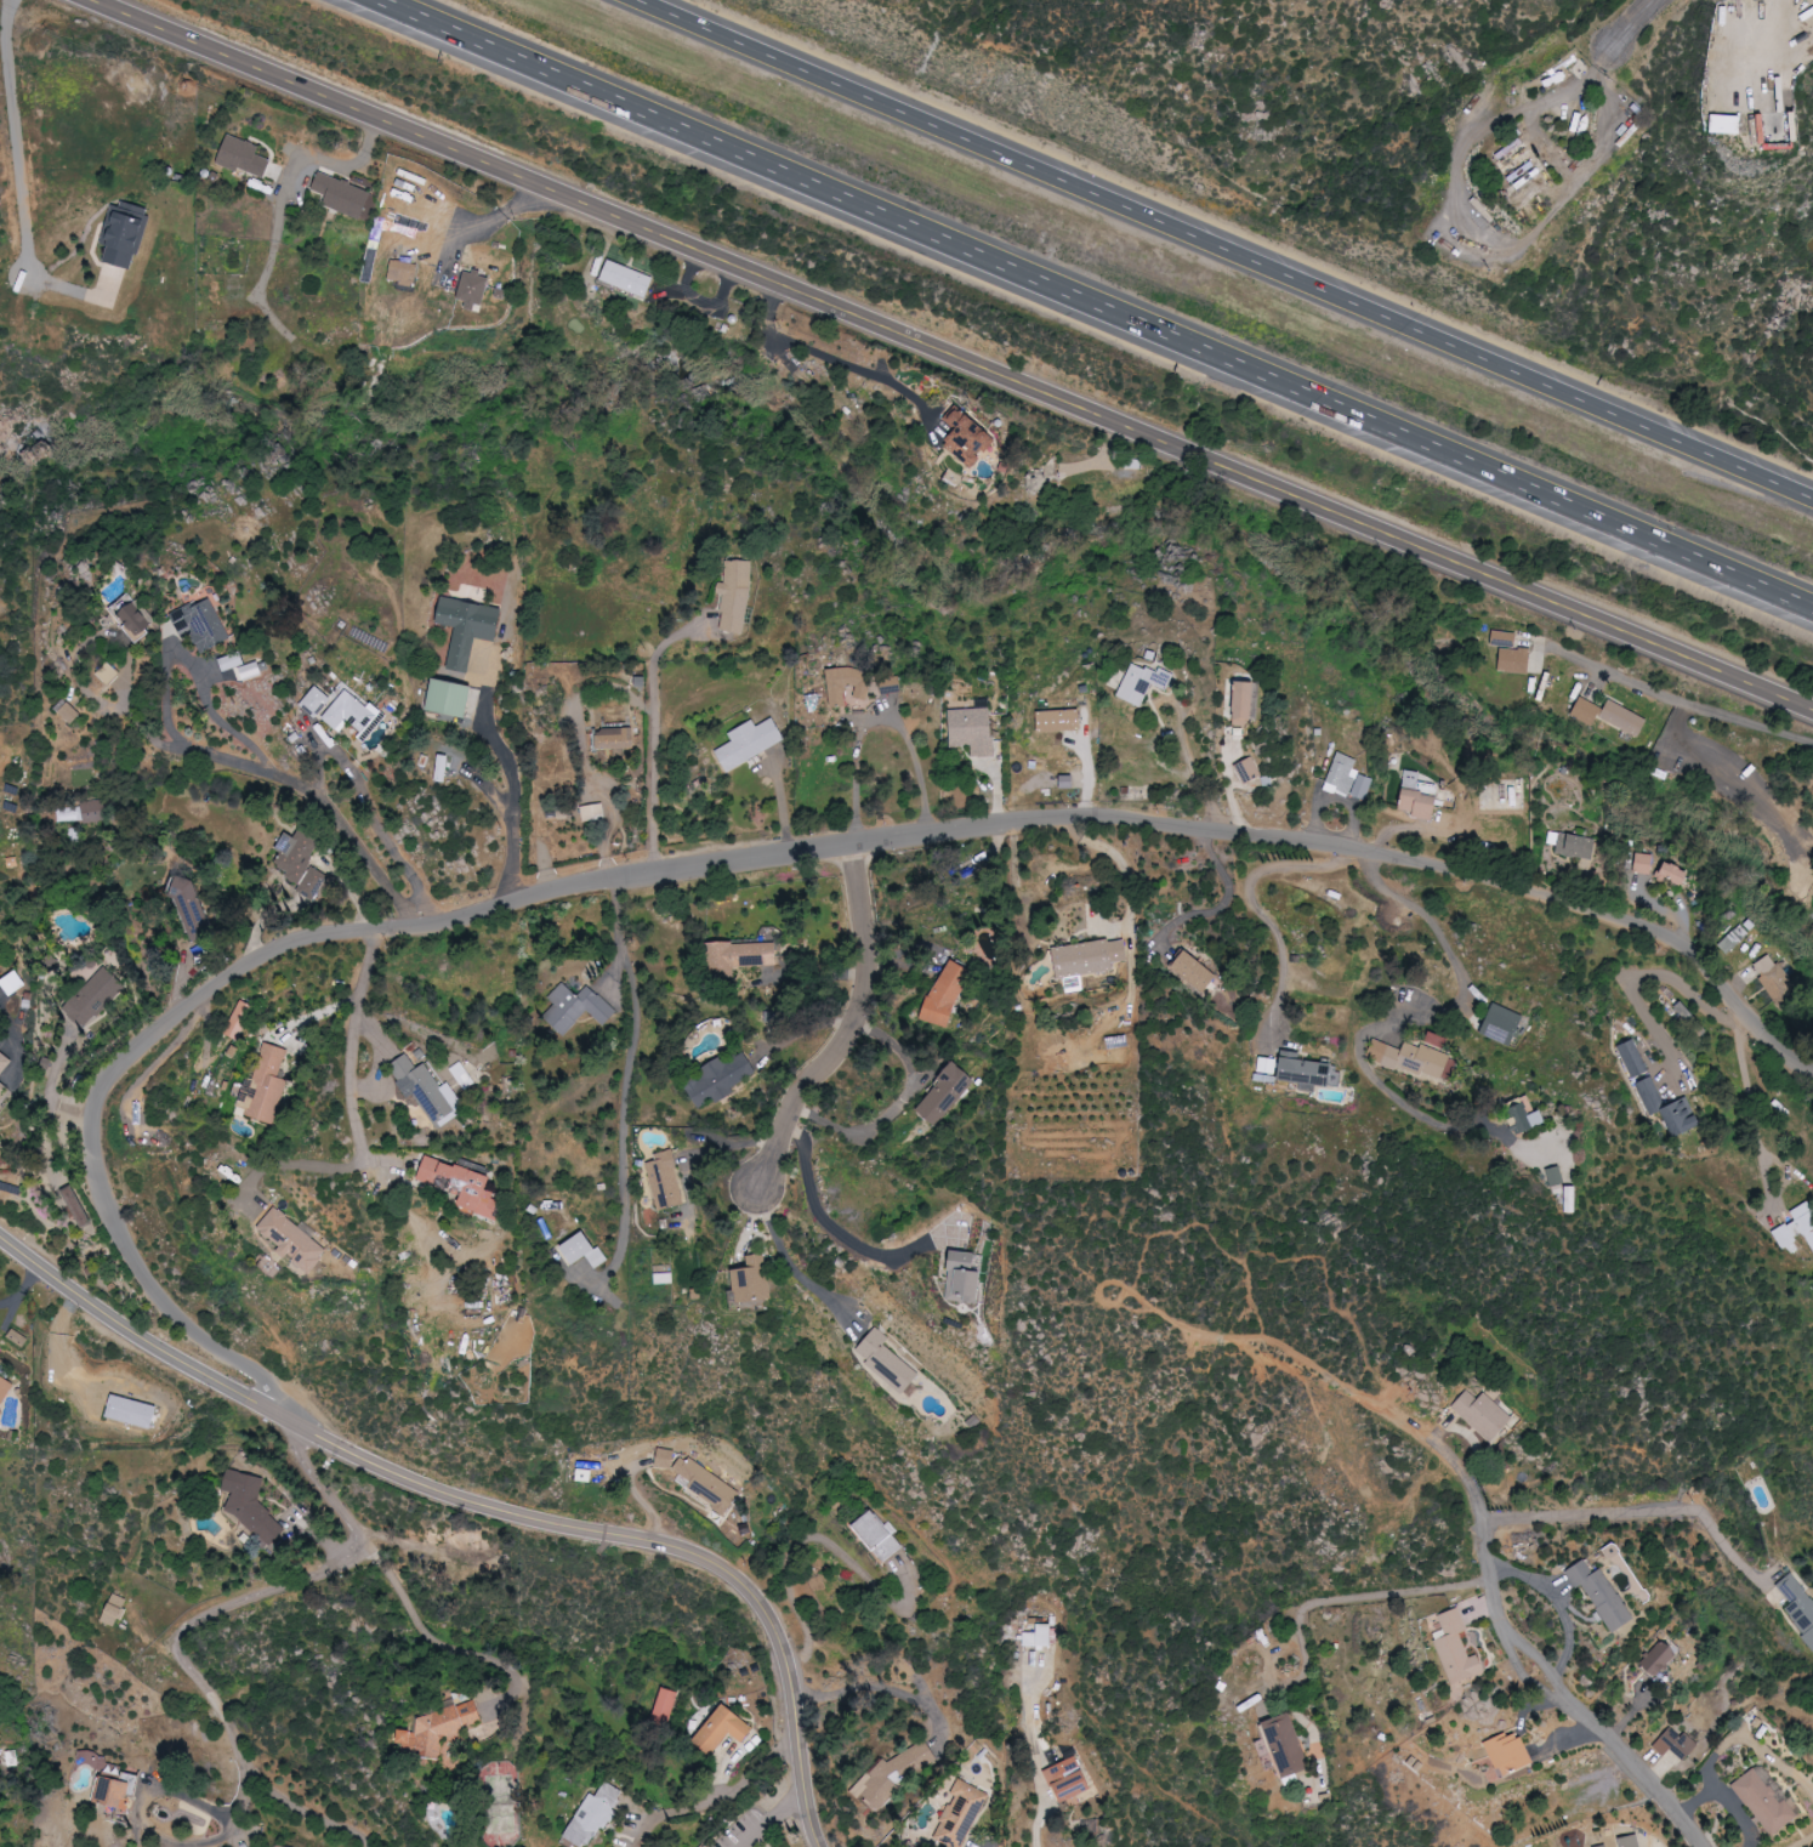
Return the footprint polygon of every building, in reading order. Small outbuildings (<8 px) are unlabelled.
[(1742,134),(1743,116),(1713,115),(1713,134),(1742,134)] [(216,161),(228,132),(246,140),(246,138),(254,141),(252,143),(258,144),(255,153),(271,159),(263,176),(239,165),(237,170),(216,161)] [(323,204),(361,220),(372,193),(320,171),(312,190),(327,196),(323,204)] [(151,210),(113,200),(102,245),(108,246),(105,261),(136,269),(151,210)] [(412,286),(418,265),(394,259),(389,280),(412,286)] [(649,296),(655,274),(608,261),(602,283),(649,296)] [(466,309),(480,312),(490,277),(465,270),(458,299),(468,301),(466,309)] [(952,445),(980,469),(1006,438),(966,404),(953,420),(965,430),(952,445)] [(755,564),(730,559),(725,584),(726,584),(718,630),(743,634),(755,564)] [(135,602),(128,594),(115,606),(122,614),(135,602)] [(448,669),(470,673),(477,638),(498,643),(505,609),(445,596),(439,624),(457,628),(448,669)] [(193,603),(170,614),(181,636),(191,631),(202,654),(232,639),(212,599),(195,607),(193,603)] [(123,614),(130,624),(126,627),(138,644),(156,630),(136,604),(123,614)] [(1518,634),(1493,630),(1491,645),(1516,648),(1518,634)] [(1529,675),(1533,652),(1503,646),(1498,669),(1529,675)] [(225,672),(247,663),(243,651),(221,660),(225,672)] [(241,667),(245,680),(264,675),(259,661),(241,667)] [(1121,697),(1145,708),(1155,684),(1170,691),(1176,678),(1137,661),(1121,697)] [(97,675),(110,685),(120,673),(107,662),(97,675)] [(829,670),(833,709),(849,707),(848,701),(872,699),(869,666),(829,670)] [(475,687),(435,678),(428,710),(468,719),(475,687)] [(1240,720),(1259,720),(1260,683),(1241,682),(1240,720)] [(301,704),(337,732),(347,720),(362,732),(358,738),(372,749),(383,734),(377,730),(388,716),(372,703),(370,705),(341,683),(331,696),(317,685),(301,704)] [(73,725),(83,715),(65,698),(56,709),(73,725)] [(1596,726),(1603,707),(1580,699),(1573,718),(1596,726)] [(1639,738),(1649,720),(1611,700),(1602,718),(1639,738)] [(951,710),(952,747),(973,747),(973,757),(995,757),(994,708),(951,710)] [(1040,712),(1041,732),(1082,731),(1082,711),(1040,712)] [(728,773),(787,740),(774,718),(758,727),(754,721),(730,734),(734,742),(717,751),(728,773)] [(634,748),(634,729),(597,729),(598,750),(615,749),(615,758),(626,757),(625,749),(634,748)] [(1367,803),(1375,778),(1354,771),(1358,759),(1338,753),(1326,789),(1367,803)] [(450,756),(439,754),(434,781),(445,783),(450,756)] [(1246,785),(1266,777),(1258,758),(1238,766),(1246,785)] [(1436,821),(1440,798),(1434,797),(1436,785),(1420,782),(1421,773),(1406,770),(1400,810),(1414,812),(1413,818),(1436,821)] [(1075,789),(1075,776),(1062,776),(1062,789),(1075,789)] [(106,822),(105,801),(82,802),(84,823),(106,822)] [(579,808),(582,823),(605,818),(602,803),(579,808)] [(58,822),(82,821),(81,808),(58,809),(58,822)] [(286,833),(276,851),(283,854),(277,866),(288,871),(285,878),(300,885),(296,892),(314,901),(327,874),(309,865),(321,841),(300,831),(296,838),(286,833)] [(1557,853),(1594,861),(1598,840),(1561,833),(1557,853)] [(1648,875),(1651,855),(1633,852),(1630,872),(1648,875)] [(1678,886),(1684,871),(1658,861),(1652,876),(1678,886)] [(190,875),(168,883),(191,943),(213,934),(190,875)] [(1055,948),(1059,979),(1065,979),(1066,993),(1083,991),(1081,974),(1115,971),(1114,963),(1128,961),(1126,940),(1055,948)] [(705,945),(706,977),(735,976),(734,967),(777,966),(777,942),(705,945)] [(1171,965),(1204,994),(1218,978),(1185,949),(1171,965)] [(1750,966),(1772,998),(1791,985),(1769,953),(1750,966)] [(947,1030),(973,971),(949,960),(923,1019),(947,1030)] [(17,971),(0,979),(0,981),(7,996),(25,987),(17,971)] [(81,1030),(101,1014),(94,1005),(107,996),(110,1000),(121,991),(105,971),(62,1006),(81,1030)] [(548,999),(554,1004),(542,1017),(564,1037),(588,1011),(604,1026),(617,1013),(573,972),(548,999)] [(255,1008),(241,1001),(223,1033),(237,1041),(255,1008)] [(1670,1008),(1688,1024),(1694,1017),(1676,1001),(1670,1008)] [(1510,1045),(1520,1013),(1492,1004),(1482,1036),(1510,1045)] [(1630,1078),(1646,1071),(1633,1039),(1616,1045),(1630,1078)] [(1451,1054),(1404,1042),(1403,1049),(1373,1041),(1368,1057),(1382,1061),(1381,1064),(1444,1081),(1451,1054)] [(275,1123),(287,1081),(279,1079),(288,1050),(262,1042),(241,1113),(275,1123)] [(13,1061),(0,1051),(0,1079),(13,1061)] [(1278,1081),(1301,1083),(1301,1091),(1316,1092),(1317,1086),(1332,1087),(1335,1064),(1300,1061),(1301,1053),(1281,1051),(1278,1081)] [(686,1086),(699,1110),(759,1076),(746,1053),(725,1065),(722,1059),(701,1070),(705,1076),(686,1086)] [(414,1095),(436,1127),(457,1113),(424,1064),(417,1069),(407,1054),(388,1067),(409,1099),(414,1095)] [(1255,1082),(1274,1083),(1276,1059),(1258,1057),(1255,1082)] [(475,1085),(462,1062),(450,1068),(464,1091),(475,1085)] [(915,1111),(937,1128),(976,1080),(954,1062),(915,1111)] [(1668,1137),(1697,1124),(1684,1096),(1664,1106),(1650,1076),(1632,1084),(1647,1116),(1656,1112),(1668,1137)] [(1517,1098),(1524,1114),(1531,1111),(1525,1095),(1517,1098)] [(1506,1106),(1516,1133),(1542,1123),(1537,1110),(1523,1116),(1518,1102),(1506,1106)] [(658,1210),(686,1204),(673,1151),(654,1155),(655,1162),(647,1164),(658,1210)] [(493,1175),(426,1155),(418,1181),(464,1194),(460,1208),(491,1218),(499,1193),(488,1190),(493,1175)] [(1783,1253),(1795,1246),(1791,1238),(1801,1232),(1812,1252),(1812,1211),(1807,1201),(1789,1211),(1794,1219),(1771,1232),(1783,1253)] [(329,1252),(277,1206),(258,1227),(281,1247),(280,1249),(308,1274),(329,1252)] [(574,1264),(587,1257),(594,1269),(606,1262),(588,1230),(562,1245),(574,1264)] [(947,1300),(982,1303),(985,1271),(976,1270),(978,1253),(952,1250),(947,1300)] [(735,1268),(736,1301),(770,1300),(768,1254),(749,1254),(749,1268),(735,1268)] [(655,1274),(655,1284),(673,1284),(672,1273),(655,1274)] [(886,1345),(890,1340),(876,1328),(855,1353),(904,1394),(921,1374),(886,1345)] [(16,1384),(0,1374),(0,1411),(16,1384)] [(1485,1392),(1478,1400),(1467,1390),(1452,1406),(1492,1443),(1514,1419),(1485,1392)] [(655,1462),(678,1475),(674,1481),(727,1512),(740,1491),(663,1447),(655,1462)] [(263,1489),(239,1466),(222,1484),(236,1497),(228,1506),(278,1555),(290,1543),(282,1535),(288,1529),(255,1497),(263,1489)] [(904,1545),(873,1509),(853,1526),(883,1562),(904,1545)] [(1604,1568),(1596,1573),(1587,1560),(1568,1571),(1579,1589),(1584,1586),(1605,1620),(1606,1619),(1614,1632),(1635,1619),(1604,1568)] [(1805,1634),(1802,1635),(1812,1650),(1812,1598),(1794,1572),(1777,1585),(1791,1604),(1786,1608),(1805,1634)] [(102,1621),(118,1628),(129,1600),(113,1593),(102,1621)] [(1452,1685),(1486,1673),(1479,1655),(1470,1658),(1461,1633),(1468,1631),(1460,1608),(1440,1615),(1445,1630),(1434,1634),(1452,1685)] [(1024,1646),(1051,1646),(1051,1624),(1037,1624),(1037,1632),(1024,1632),(1024,1646)] [(1666,1677),(1680,1647),(1659,1637),(1644,1667),(1666,1677)] [(653,1722),(669,1726),(677,1691),(660,1688),(653,1722)] [(419,1716),(416,1732),(401,1730),(400,1734),(404,1753),(441,1760),(443,1751),(439,1736),(482,1726),(476,1701),(419,1716)] [(695,1742),(714,1755),(730,1733),(743,1743),(755,1726),(724,1703),(695,1742)] [(1310,1770),(1293,1713),(1260,1723),(1265,1739),(1256,1742),(1261,1758),(1263,1757),(1266,1770),(1278,1766),(1282,1779),(1310,1770)] [(1485,1744),(1502,1779),(1536,1763),(1519,1728),(1485,1744)] [(1687,1733),(1682,1738),(1671,1728),(1653,1747),(1664,1757),(1671,1750),(1684,1762),(1700,1745),(1687,1733)] [(80,1756),(98,1774),(108,1763),(89,1746),(80,1756)] [(1045,1771),(1060,1804),(1094,1788),(1078,1755),(1045,1771)] [(1771,1837),(1800,1816),(1788,1800),(1783,1803),(1756,1768),(1733,1785),(1771,1837)] [(124,1775),(102,1770),(94,1801),(130,1810),(138,1775),(125,1772),(124,1775)] [(959,1779),(952,1794),(955,1796),(934,1840),(949,1846),(964,1846),(989,1793),(959,1779)] [(566,1835),(587,1846),(595,1846),(625,1792),(607,1782),(598,1797),(590,1793),(566,1835)] [(1640,1834),(1621,1838),(1622,1846),(1643,1846),(1640,1834)]
